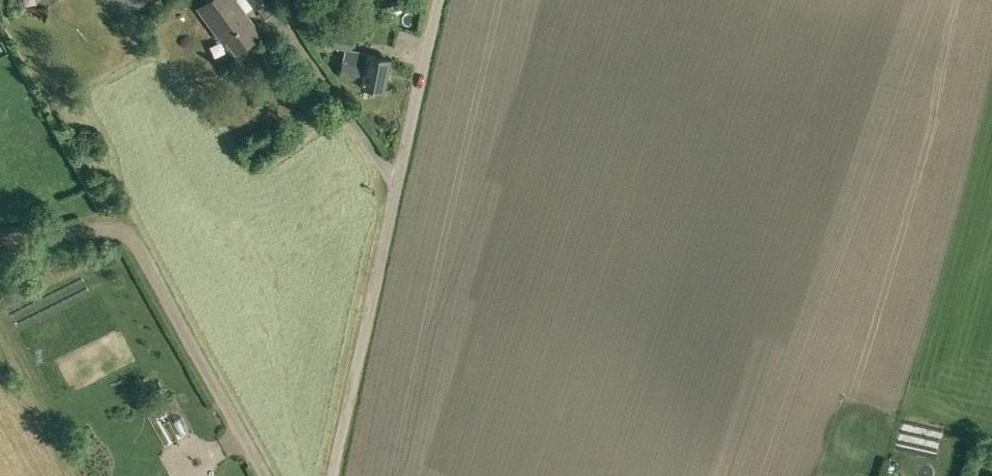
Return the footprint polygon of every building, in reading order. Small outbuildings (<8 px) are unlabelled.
[(245,12),(236,0),(206,0),(198,7),(222,41),(226,38),(235,51),(260,32),(245,12)] [(360,85),(384,90),(390,59),(366,54),(367,52),(350,48),(355,23),(330,17),(324,45),(345,49),(339,76),(361,81),(360,85)]
